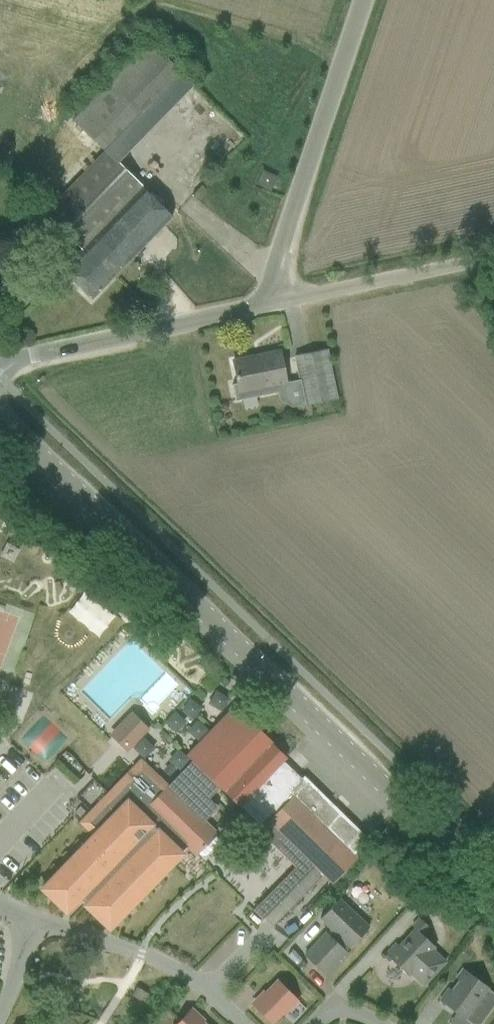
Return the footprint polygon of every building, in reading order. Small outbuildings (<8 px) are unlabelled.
[(72,121),(102,149),(179,71),(149,42),(72,121)] [(83,249),(75,256),(61,271),(91,300),(172,217),(105,151),(45,213),(83,249)] [(305,405),(337,398),(327,351),(295,357),(305,405)] [(233,362),(237,381),(237,384),(232,385),(235,401),(277,393),(276,385),(286,383),(283,372),(279,352),(233,362)] [(81,585),(69,606),(89,617),(101,596),(81,585)] [(93,835),(41,889),(65,913),(79,899),(85,904),(84,905),(109,929),(182,854),(180,852),(185,846),(195,855),(197,853),(199,855),(205,856),(217,844),(217,839),(214,836),(216,833),(204,821),(212,813),(211,801),(208,798),(220,787),(240,805),(260,823),(266,817),(301,779),(283,761),(285,759),(270,744),(271,743),(234,707),(187,756),(192,760),(180,773),(184,777),(178,784),(172,782),(168,787),(140,760),(80,822),(93,835)] [(124,749),(146,727),(132,713),(110,735),(124,749)] [(301,779),(266,817),(315,864),(314,865),(332,883),(357,857),(355,856),(370,841),(303,776),(301,779)] [(368,928),(338,899),(320,918),(331,929),(327,933),(326,933),(304,956),(326,977),(348,954),(346,951),(368,928)] [(429,928),(419,918),(412,926),(415,929),(398,946),(396,944),(385,955),(408,976),(410,973),(423,985),(445,962),(432,950),(435,947),(422,935),(429,928)] [(488,987),(466,971),(452,991),(448,989),(439,1001),(456,1013),(458,1010),(478,1023),(480,1023),(493,1005),(493,993),(487,988),(488,987)] [(253,1005),(272,1023),(283,1014),(284,1015),(296,1004),(294,1002),(297,1000),(277,980),(253,1005)] [(190,1010),(176,1023),(205,1023),(190,1010)]
